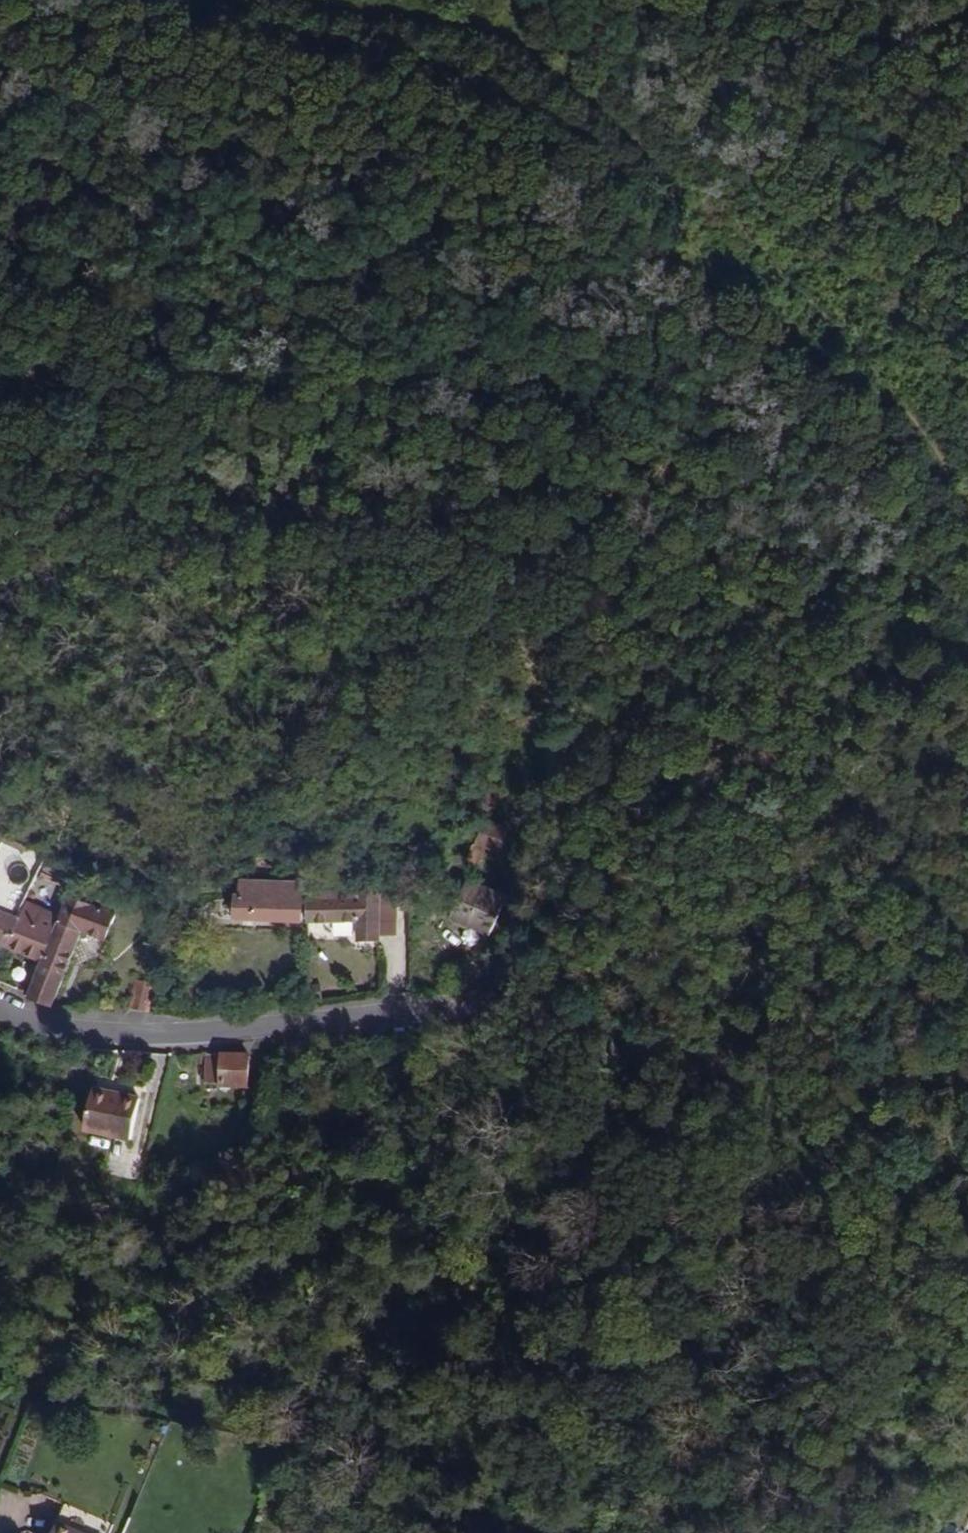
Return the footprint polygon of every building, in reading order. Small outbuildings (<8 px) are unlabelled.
[(3,943),(13,918),(11,917),(45,842),(0,822),(0,942),(3,943)] [(462,863),(474,868),(482,847),(471,843),(469,847),(456,842),(448,860),(461,865),(462,863)] [(69,872),(40,862),(36,873),(64,884),(69,872)] [(488,935),(505,895),(465,878),(448,918),(488,935)] [(233,895),(232,919),(286,920),(299,921),(300,897),(278,896),(279,882),(237,880),(237,895),(233,895)] [(300,883),(279,882),(278,896),(300,897),(300,883)] [(99,924),(107,926),(112,914),(64,895),(56,917),(41,959),(34,976),(27,997),(51,1006),(78,931),(94,937),(99,924)] [(377,940),(376,897),(304,898),(305,922),(357,921),(357,940),(377,940)] [(3,943),(41,959),(56,917),(20,903),(18,908),(13,918),(3,943)] [(107,926),(99,924),(94,937),(102,940),(107,926)] [(183,942),(188,930),(174,924),(169,936),(183,942)] [(164,948),(178,954),(183,942),(169,936),(164,948)] [(135,980),(129,1007),(131,1008),(147,1011),(152,983),(135,980)] [(205,1083),(247,1085),(248,1055),(206,1053),(205,1083)] [(142,1087),(95,1077),(84,1129),(131,1139),(140,1096),(142,1087)] [(65,1503),(57,1521),(52,1532),(109,1532),(111,1529),(113,1523),(65,1503)] [(941,1532),(954,1532),(956,1528),(946,1523),(941,1532)]
